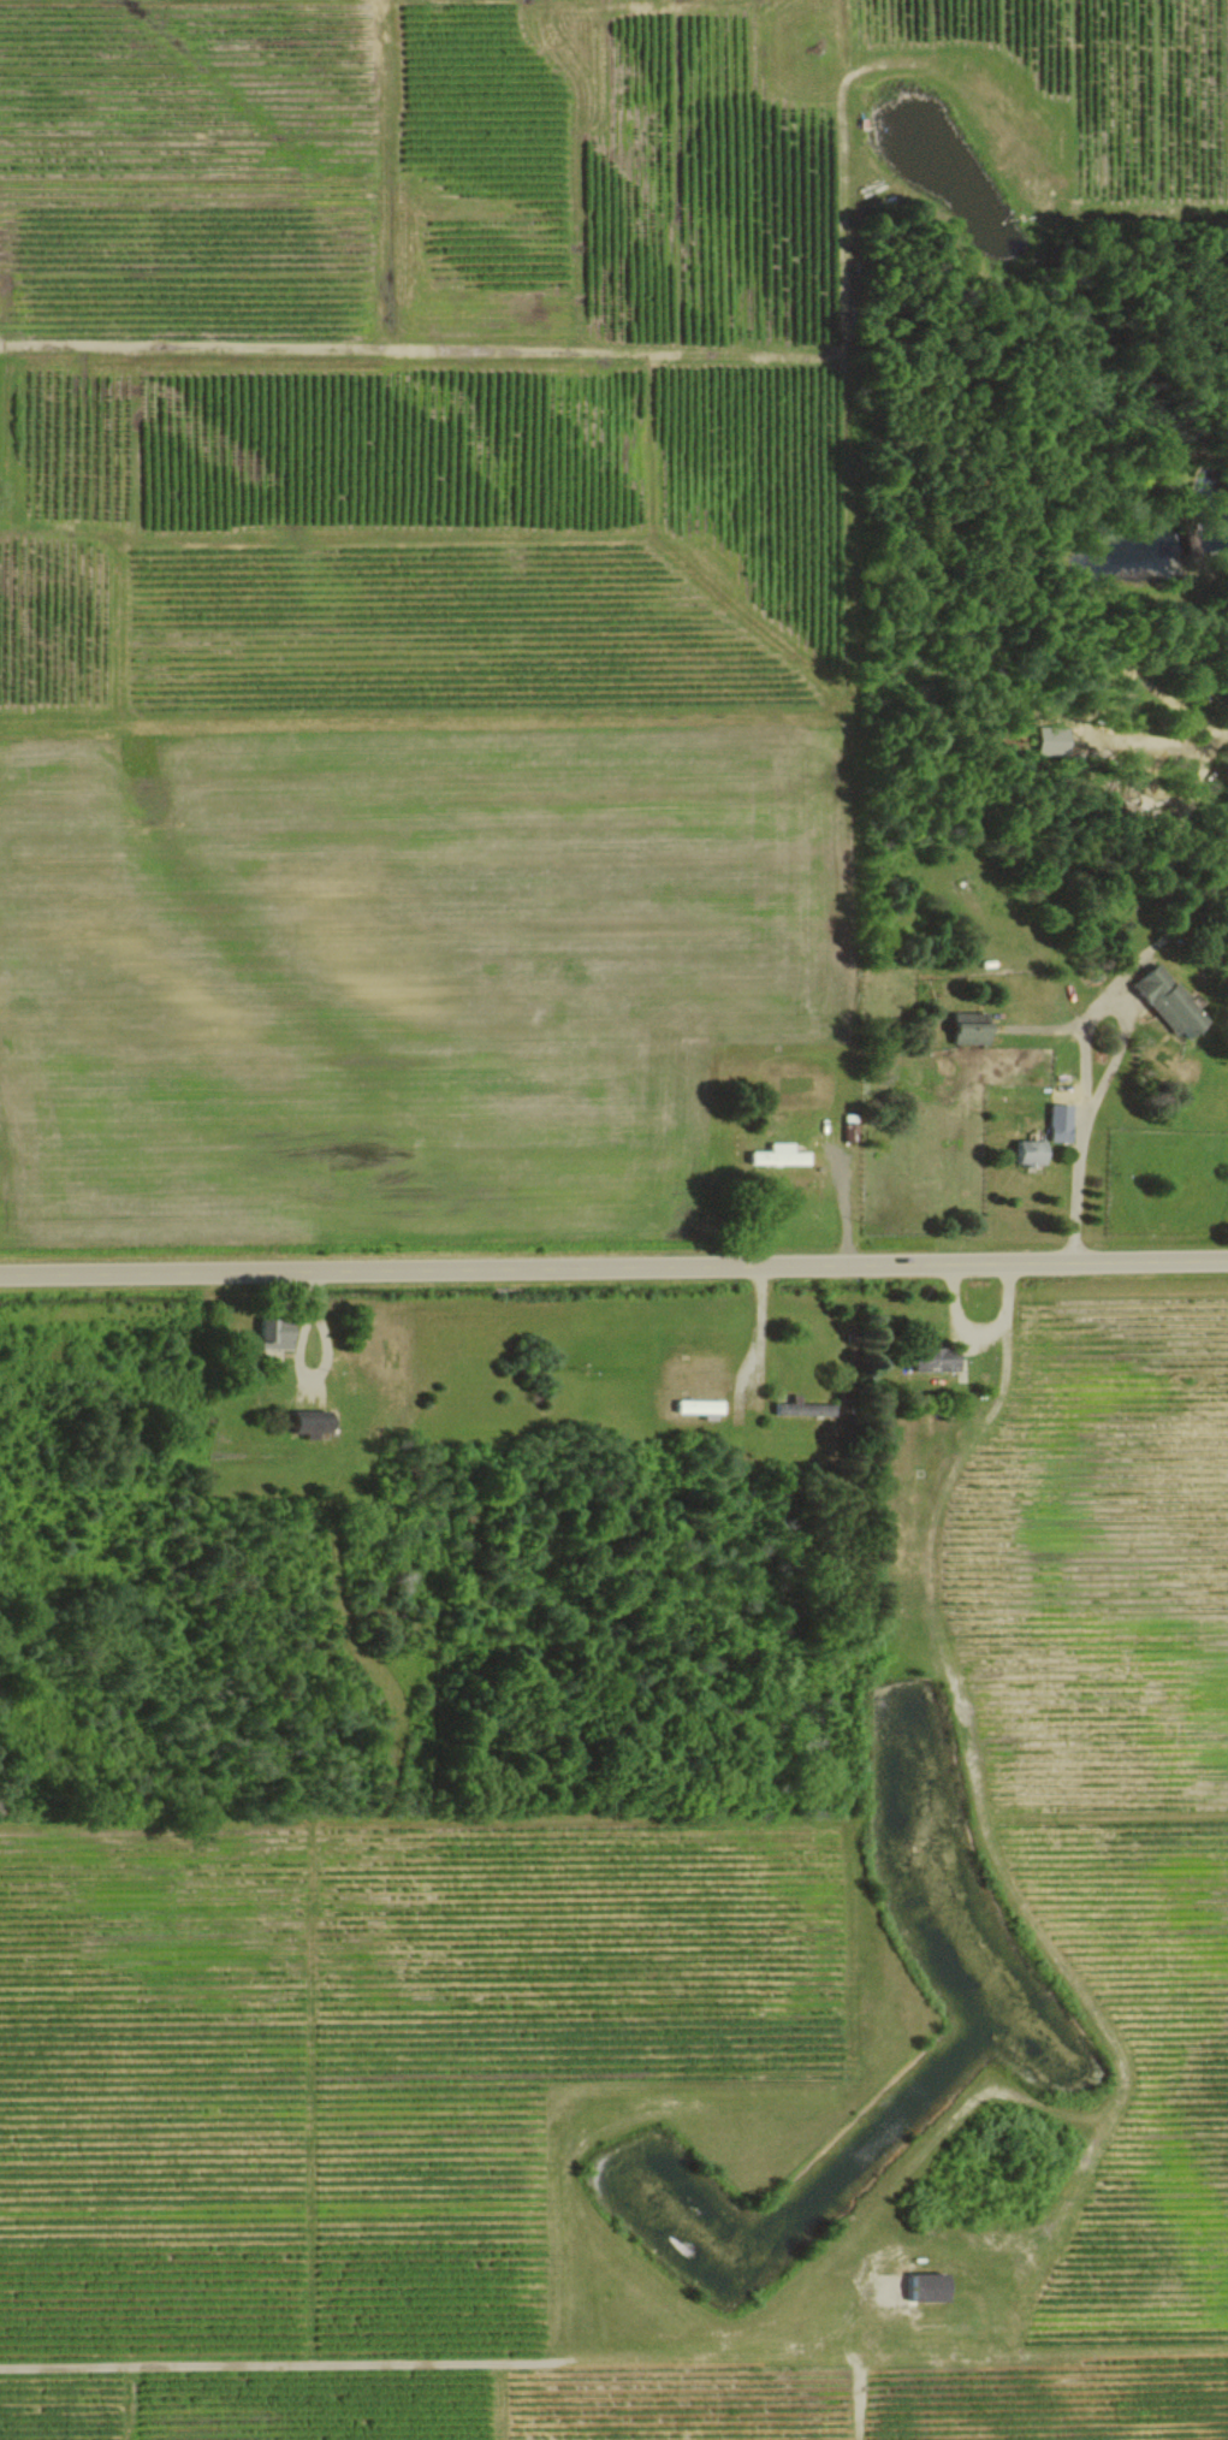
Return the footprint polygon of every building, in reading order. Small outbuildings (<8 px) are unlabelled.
[(1063,754),(1064,727),(1033,725),(1032,753),(1063,754)] [(1174,1042),(1200,1021),(1153,961),(1126,982),(1174,1042)] [(982,1012),(947,1012),(947,1043),(982,1043),(982,1012)] [(1066,1141),(1067,1104),(1046,1103),(1045,1141),(1066,1141)] [(842,1139),(854,1140),(855,1114),(843,1113),(842,1139)] [(1040,1141),(1011,1140),(1010,1163),(1040,1164),(1040,1141)] [(746,1165),(805,1163),(805,1151),(790,1151),(789,1142),(767,1143),(767,1150),(746,1151),(746,1165)] [(286,1349),(287,1320),(256,1320),(255,1348),(286,1349)] [(955,1370),(954,1347),(910,1348),(911,1371),(955,1370)] [(797,1402),(798,1394),(788,1394),(788,1402),(773,1401),(772,1414),(831,1416),(832,1403),(797,1402)] [(674,1412),(719,1413),(719,1400),(674,1399),(674,1412)] [(284,1411),(285,1433),(300,1432),(300,1435),(327,1434),(326,1409),(284,1411)] [(940,2301),(939,2273),(904,2274),(906,2302),(940,2301)]
